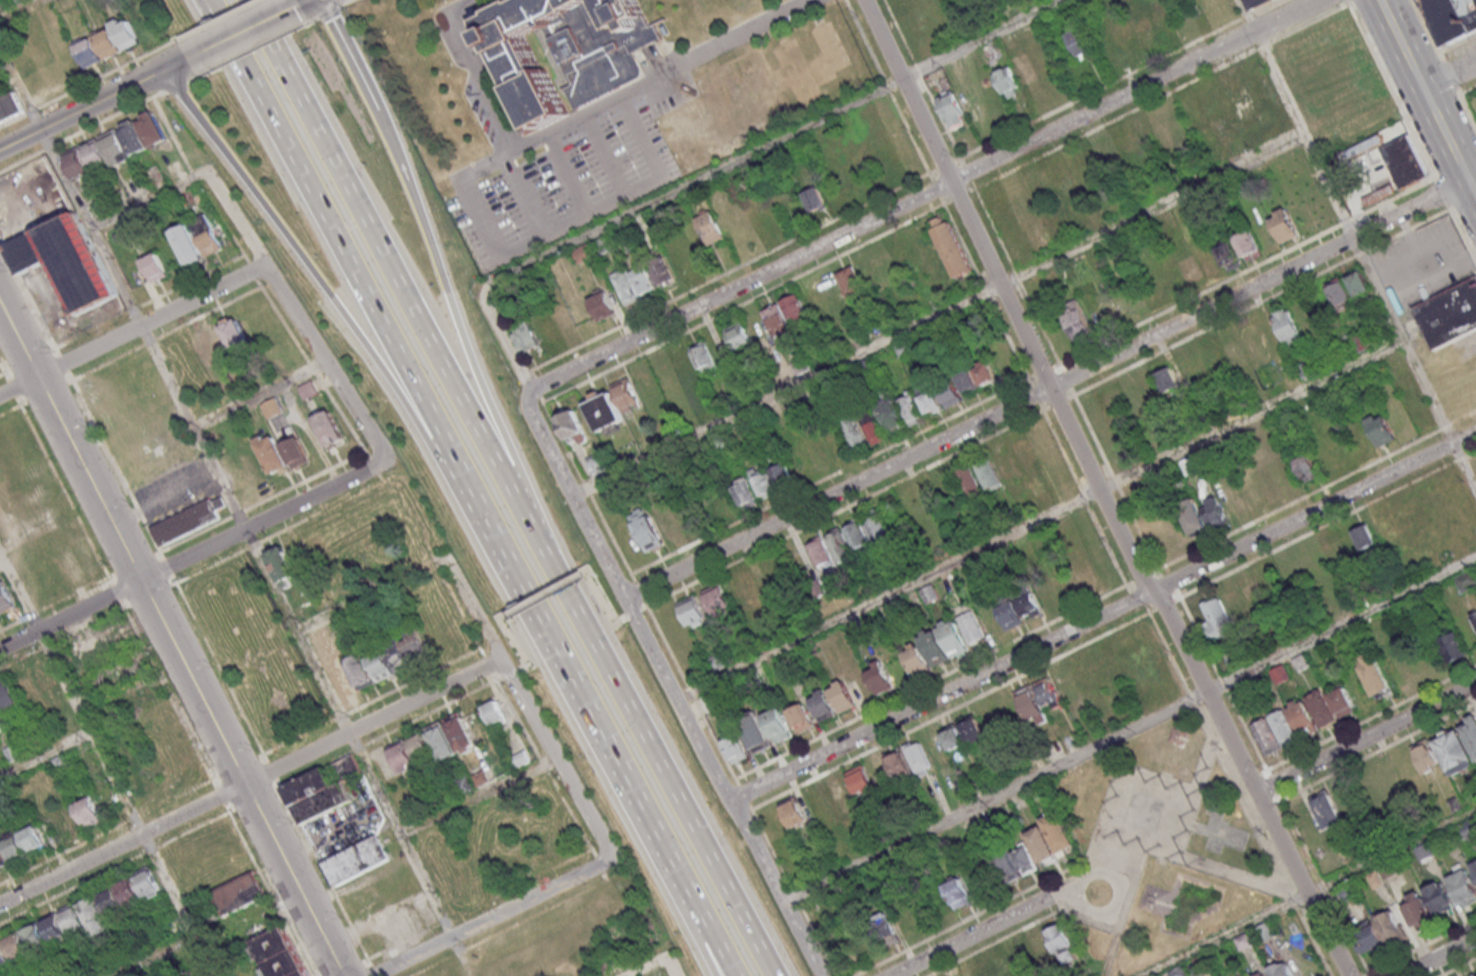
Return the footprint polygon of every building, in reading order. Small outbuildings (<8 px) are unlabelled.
[(484,22),(526,0),(641,0),(662,42),(636,55),(645,76),(539,130),(484,22)] [(1421,2),(1425,0),(1475,0),(1475,36),(1446,51),(1421,2)] [(85,68),(143,44),(132,19),(75,44),(85,68)] [(1079,58),(1093,50),(1080,26),(1065,34),(1079,58)] [(1003,50),(997,38),(980,46),(986,59),(1003,50)] [(1006,100),(1022,91),(1009,64),(993,72),(1006,100)] [(969,121),(954,87),(936,95),(950,129),(969,121)] [(26,112),(16,90),(0,97),(0,124),(26,112)] [(170,143),(157,114),(64,153),(75,180),(89,174),(88,172),(112,162),(114,166),(170,143)] [(1383,152),(1403,193),(1431,179),(1411,138),(1404,142),(1383,152)] [(813,213),(828,205),(818,186),(803,193),(813,213)] [(1268,217),(1282,243),(1300,234),(1285,207),(1268,217)] [(695,218),(708,245),(725,238),(711,210),(695,218)] [(80,213),(36,233),(74,316),(118,296),(80,213)] [(187,269),(206,260),(205,258),(223,250),(208,215),(171,231),(187,269)] [(931,230),(954,278),(972,269),(949,219),(945,221),(942,216),(932,220),(935,228),(931,230)] [(1245,261),(1263,253),(1251,229),(1233,238),(1245,261)] [(1240,265),(1232,241),(1193,255),(1192,254),(1176,260),(1186,288),(1206,281),(1206,279),(1224,272),(1224,271),(1240,265)] [(574,249),(578,263),(595,258),(591,245),(574,249)] [(152,283),(170,275),(160,250),(141,258),(152,283)] [(675,279),(664,255),(648,262),(659,287),(675,279)] [(629,272),(643,295),(656,287),(643,264),(629,272)] [(865,290),(853,265),(836,274),(848,299),(865,290)] [(640,299),(625,268),(611,274),(626,306),(640,299)] [(1346,275),(1356,297),(1372,290),(1362,268),(1346,275)] [(1336,310),(1353,303),(1341,276),(1324,284),(1336,310)] [(1413,308),(1475,277),(1475,328),(1433,350),(1413,308)] [(588,298),(599,321),(616,313),(606,290),(588,298)] [(762,309),(774,338),(793,330),(792,328),(811,320),(799,294),(762,309)] [(1093,337),(1079,298),(1061,305),(1074,343),(1093,337)] [(1285,345),(1302,336),(1287,305),(1270,314),(1285,345)] [(248,347),(239,319),(201,332),(210,360),(248,347)] [(736,351),(753,341),(742,320),(724,330),(736,351)] [(1357,353),(1370,347),(1363,332),(1350,339),(1357,353)] [(689,348),(700,373),(717,366),(706,341),(689,348)] [(998,378),(988,358),(973,366),(983,386),(998,378)] [(1155,373),(1165,393),(1181,385),(1171,365),(1155,373)] [(965,393),(979,385),(968,367),(954,375),(965,393)] [(611,388),(585,399),(599,435),(626,424),(621,410),(640,403),(629,377),(609,384),(611,388)] [(962,401),(953,378),(937,385),(947,407),(962,401)] [(298,386),(304,401),(320,394),(314,379),(298,386)] [(924,414),(941,411),(937,388),(920,391),(924,414)] [(891,435),(925,420),(912,391),(878,406),(891,435)] [(261,404),(268,420),(283,413),(276,397),(261,404)] [(571,447),(589,438),(573,407),(555,417),(571,447)] [(886,439),(873,408),(840,422),(853,452),(872,444),(873,444),(886,439)] [(312,418),(330,450),(347,441),(329,409),(312,418)] [(1365,419),(1378,447),(1396,438),(1385,414),(1377,418),(1375,414),(1365,419)] [(271,477),(310,460),(298,434),(278,443),(273,432),(256,440),(271,477)] [(607,468),(599,451),(586,458),(594,475),(607,468)] [(1294,460),(1305,482),(1320,474),(1309,452),(1294,460)] [(988,492),(1003,484),(988,455),(973,463),(988,492)] [(769,469),(779,489),(795,482),(785,462),(769,469)] [(970,500),(984,493),(970,465),(956,472),(970,500)] [(765,468),(750,475),(762,500),(777,492),(765,468)] [(743,510),(759,503),(747,476),(731,483),(743,510)] [(221,520),(217,509),(226,506),(221,494),(151,524),(160,545),(221,520)] [(1229,519),(1218,495),(1201,503),(1212,527),(1229,519)] [(1191,535),(1208,527),(1194,498),(1178,505),(1191,535)] [(862,516),(876,546),(892,538),(878,508),(862,516)] [(664,541),(680,535),(669,509),(652,517),(651,514),(633,521),(646,552),(665,544),(664,541)] [(842,525),(858,554),(873,546),(857,517),(842,525)] [(1362,552),(1378,545),(1368,524),(1353,530),(1362,552)] [(855,556),(840,526),(824,533),(839,564),(855,556)] [(332,551),(318,527),(301,536),(315,560),(332,551)] [(833,563),(824,535),(808,541),(816,568),(833,563)] [(264,552),(282,587),(299,578),(282,544),(264,552)] [(1475,585),(1475,577),(1471,569),(1454,578),(1462,592),(1475,585)] [(713,615),(732,607),(722,583),(703,590),(713,615)] [(1044,609),(1029,590),(1016,600),(1030,619),(1044,609)] [(691,629),(709,621),(696,594),(678,602),(691,629)] [(1216,595),(1227,617),(1211,624),(1201,603),(1216,595)] [(1024,624),(1014,600),(997,606),(1006,630),(1024,624)] [(967,644),(984,639),(975,610),(958,615),(967,644)] [(953,656),(969,648),(953,618),(937,626),(953,656)] [(451,652),(439,621),(333,663),(320,629),(311,633),(336,697),(451,652)] [(933,667),(950,658),(934,627),(918,636),(933,667)] [(1438,640),(1456,631),(1467,654),(1449,663),(1438,640)] [(903,653),(915,677),(931,669),(920,645),(903,653)] [(1360,666),(1361,666),(1359,661),(1363,659),(1361,657),(1373,651),(1392,687),(1375,696),(1360,666)] [(865,669),(878,695),(895,687),(882,660),(865,669)] [(1270,671),(1276,684),(1291,677),(1285,664),(1270,671)] [(1063,703),(1049,676),(1035,683),(1048,710),(1063,703)] [(840,713),(856,705),(844,679),(828,687),(840,713)] [(8,723),(3,711),(21,704),(11,680),(0,684),(0,726),(8,723)] [(1040,723),(1047,721),(1034,685),(1016,691),(1027,721),(1038,717),(1040,723)] [(1328,694),(1345,686),(1357,710),(1340,718),(1328,694)] [(821,721),(837,714),(824,688),(809,696),(821,721)] [(1306,697),(1322,689),(1337,720),(1321,727),(1306,697)] [(508,719),(495,694),(480,703),(493,727),(508,719)] [(1288,707),(1304,699),(1319,729),(1303,737),(1288,707)] [(814,725),(804,703),(788,710),(798,732),(814,725)] [(763,714),(776,744),(793,736),(780,706),(763,714)] [(1269,716),(1285,709),(1300,739),(1284,747),(1269,716)] [(408,735),(423,771),(478,748),(463,712),(408,735)] [(754,754),(772,745),(757,712),(738,721),(754,754)] [(960,723),(970,745),(986,737),(976,716),(960,723)] [(1252,725),(1268,717),(1283,747),(1267,755),(1252,725)] [(950,751),(966,743),(955,723),(940,731),(950,751)] [(1433,741),(1458,728),(1475,765),(1451,777),(1433,741)] [(750,756),(739,733),(722,741),(732,764),(750,756)] [(1442,766),(1428,737),(1411,745),(1425,774),(1442,766)] [(387,746),(401,774),(418,766),(404,738),(387,746)] [(904,746),(918,777),(934,770),(920,739),(904,746)] [(7,759),(21,758),(20,742),(6,742),(7,759)] [(511,756),(515,767),(530,760),(526,750),(511,756)] [(915,776),(903,750),(885,758),(898,784),(915,776)] [(362,771),(353,755),(336,764),(345,780),(362,771)] [(858,797),(875,790),(865,765),(847,772),(858,797)] [(355,803),(348,785),(337,788),(330,769),(283,787),(298,825),(355,803)] [(474,789),(468,775),(454,781),(460,795),(474,789)] [(826,782),(837,810),(854,803),(843,775),(826,782)] [(449,795),(444,789),(438,794),(443,800),(449,795)] [(1327,829),(1344,820),(1328,789),(1311,798),(1327,829)] [(104,820),(96,795),(75,801),(83,827),(104,820)] [(808,820),(796,795),(780,803),(791,828),(808,820)] [(1061,858),(1060,856),(1077,848),(1059,810),(1042,818),(1045,825),(1027,834),(1043,866),(1061,858)] [(1459,824),(1465,839),(1475,835),(1475,817),(1459,824)] [(36,823),(2,840),(14,863),(48,847),(36,823)] [(320,859),(331,887),(391,862),(380,835),(320,859)] [(1028,841),(993,855),(1004,884),(1024,876),(1023,875),(1039,869),(1028,841)] [(10,863),(0,844),(0,868),(10,863)] [(1475,901),(1475,888),(1467,864),(1447,872),(1460,907),(1475,901)] [(78,898),(94,936),(113,927),(110,921),(165,896),(151,866),(78,898)] [(1368,875),(1375,887),(1383,882),(1376,870),(1368,875)] [(255,873),(211,892),(223,918),(266,899),(255,873)] [(973,900),(959,875),(942,884),(955,910),(973,900)] [(1424,888),(1437,916),(1449,910),(1446,906),(1453,902),(1445,884),(1441,886),(1439,881),(1424,888)] [(1403,906),(1414,927),(1435,916),(1425,895),(1422,897),(1419,890),(1408,895),(1411,902),(1403,906)] [(52,943),(87,927),(76,902),(40,918),(52,943)] [(1389,945),(1408,938),(1396,908),(1377,916),(1389,945)] [(900,940),(887,912),(876,917),(889,945),(900,940)] [(48,946),(40,921),(23,925),(30,951),(48,946)] [(1262,943),(1277,936),(1269,921),(1255,928),(1262,943)] [(1385,944),(1375,922),(1353,931),(1363,953),(1385,944)] [(1056,952),(1061,966),(1079,959),(1065,923),(1032,935),(1040,957),(1056,952)] [(285,925),(251,941),(267,975),(309,975),(285,925)] [(3,938),(14,960),(30,953),(19,930),(3,938)] [(1255,943),(1249,931),(1235,938),(1242,951),(1255,943)] [(12,963),(1,939),(0,939),(0,968),(12,963)] [(1273,975),(1294,975),(1288,964),(1281,967),(1280,963),(1269,968),(1273,975)]
